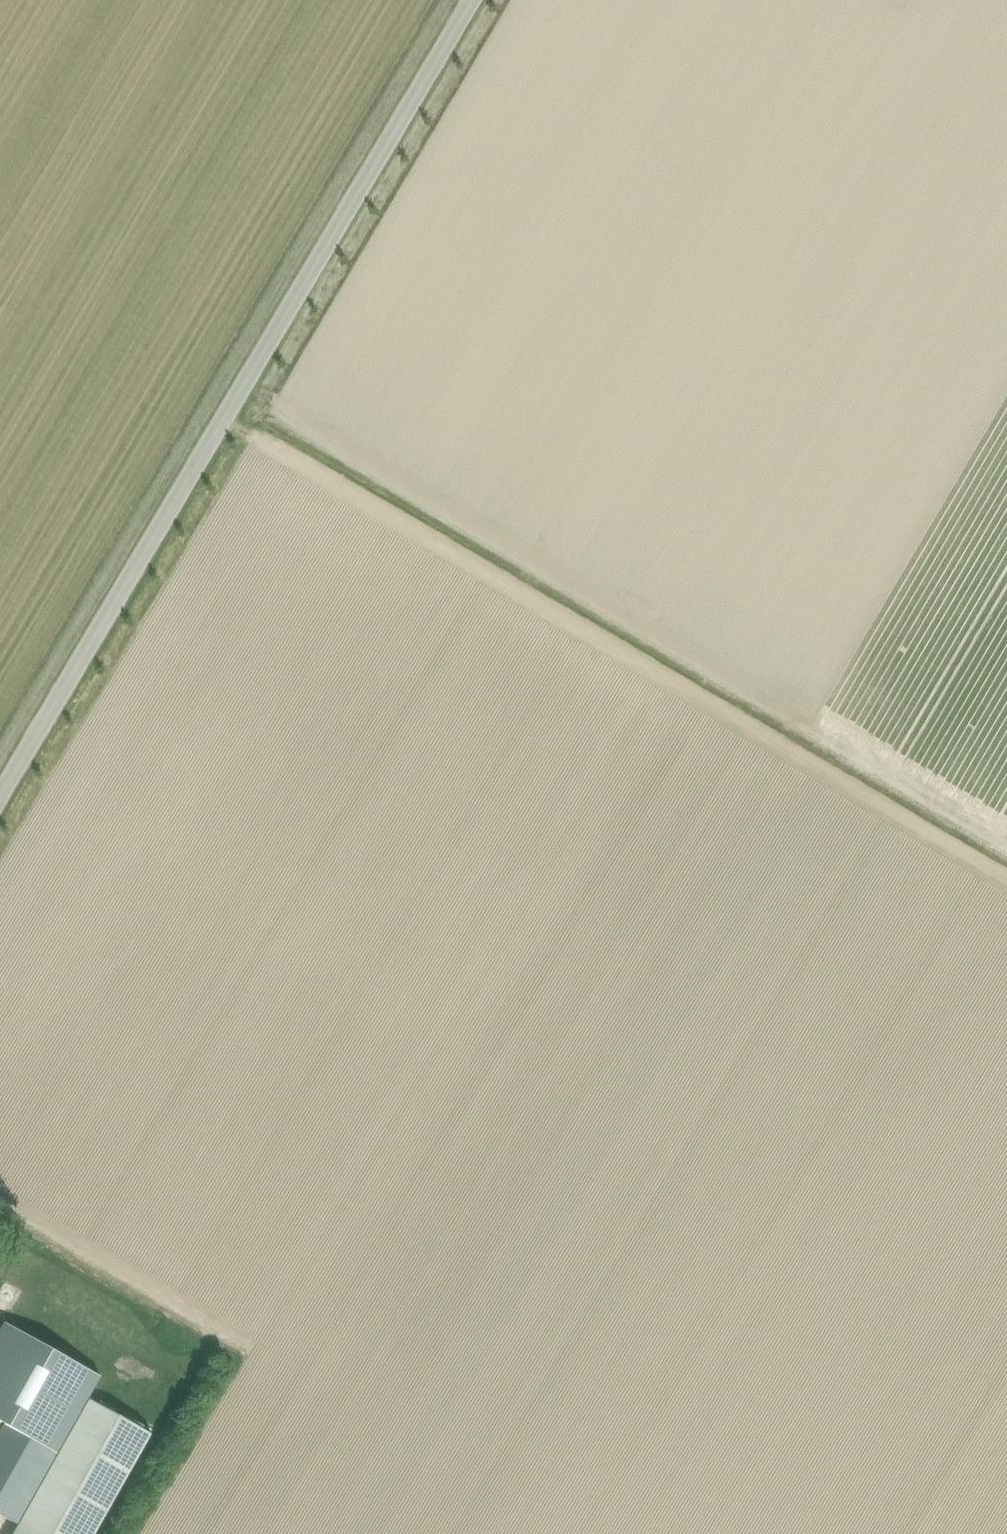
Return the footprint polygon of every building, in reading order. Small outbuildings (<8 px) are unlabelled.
[(0,1332),(0,1423),(56,1455),(58,1456),(91,1399),(102,1379),(72,1362),(5,1324),(0,1332)] [(152,1433),(91,1399),(58,1456),(20,1524),(38,1533),(95,1533),(152,1433)] [(16,1525),(56,1455),(0,1423),(0,1516),(16,1525)] [(13,1533),(38,1533),(20,1524),(19,1523),(13,1533)]
